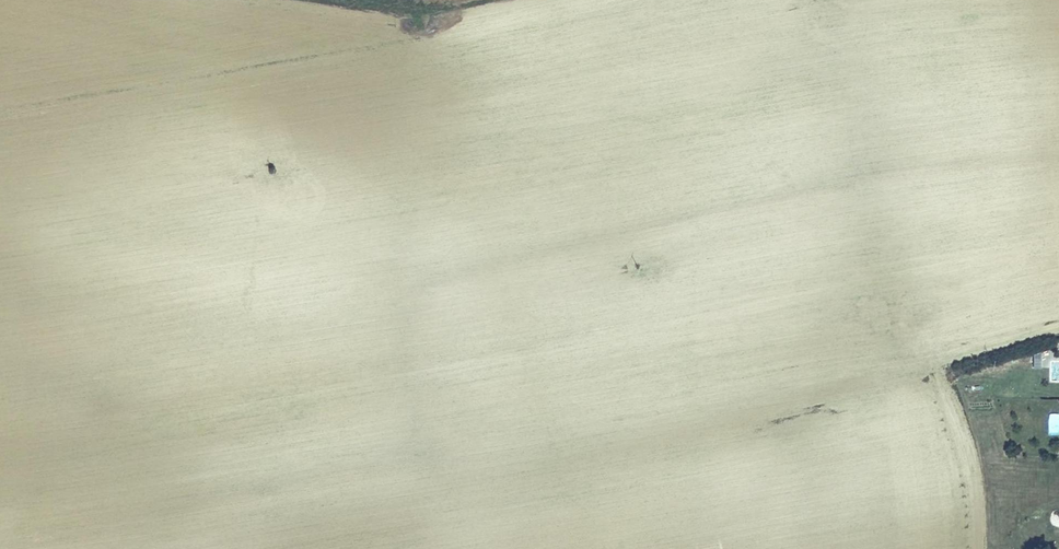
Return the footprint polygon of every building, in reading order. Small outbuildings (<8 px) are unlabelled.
[(1049,411),(1048,432),(1058,433),(1058,412),(1049,411)]
